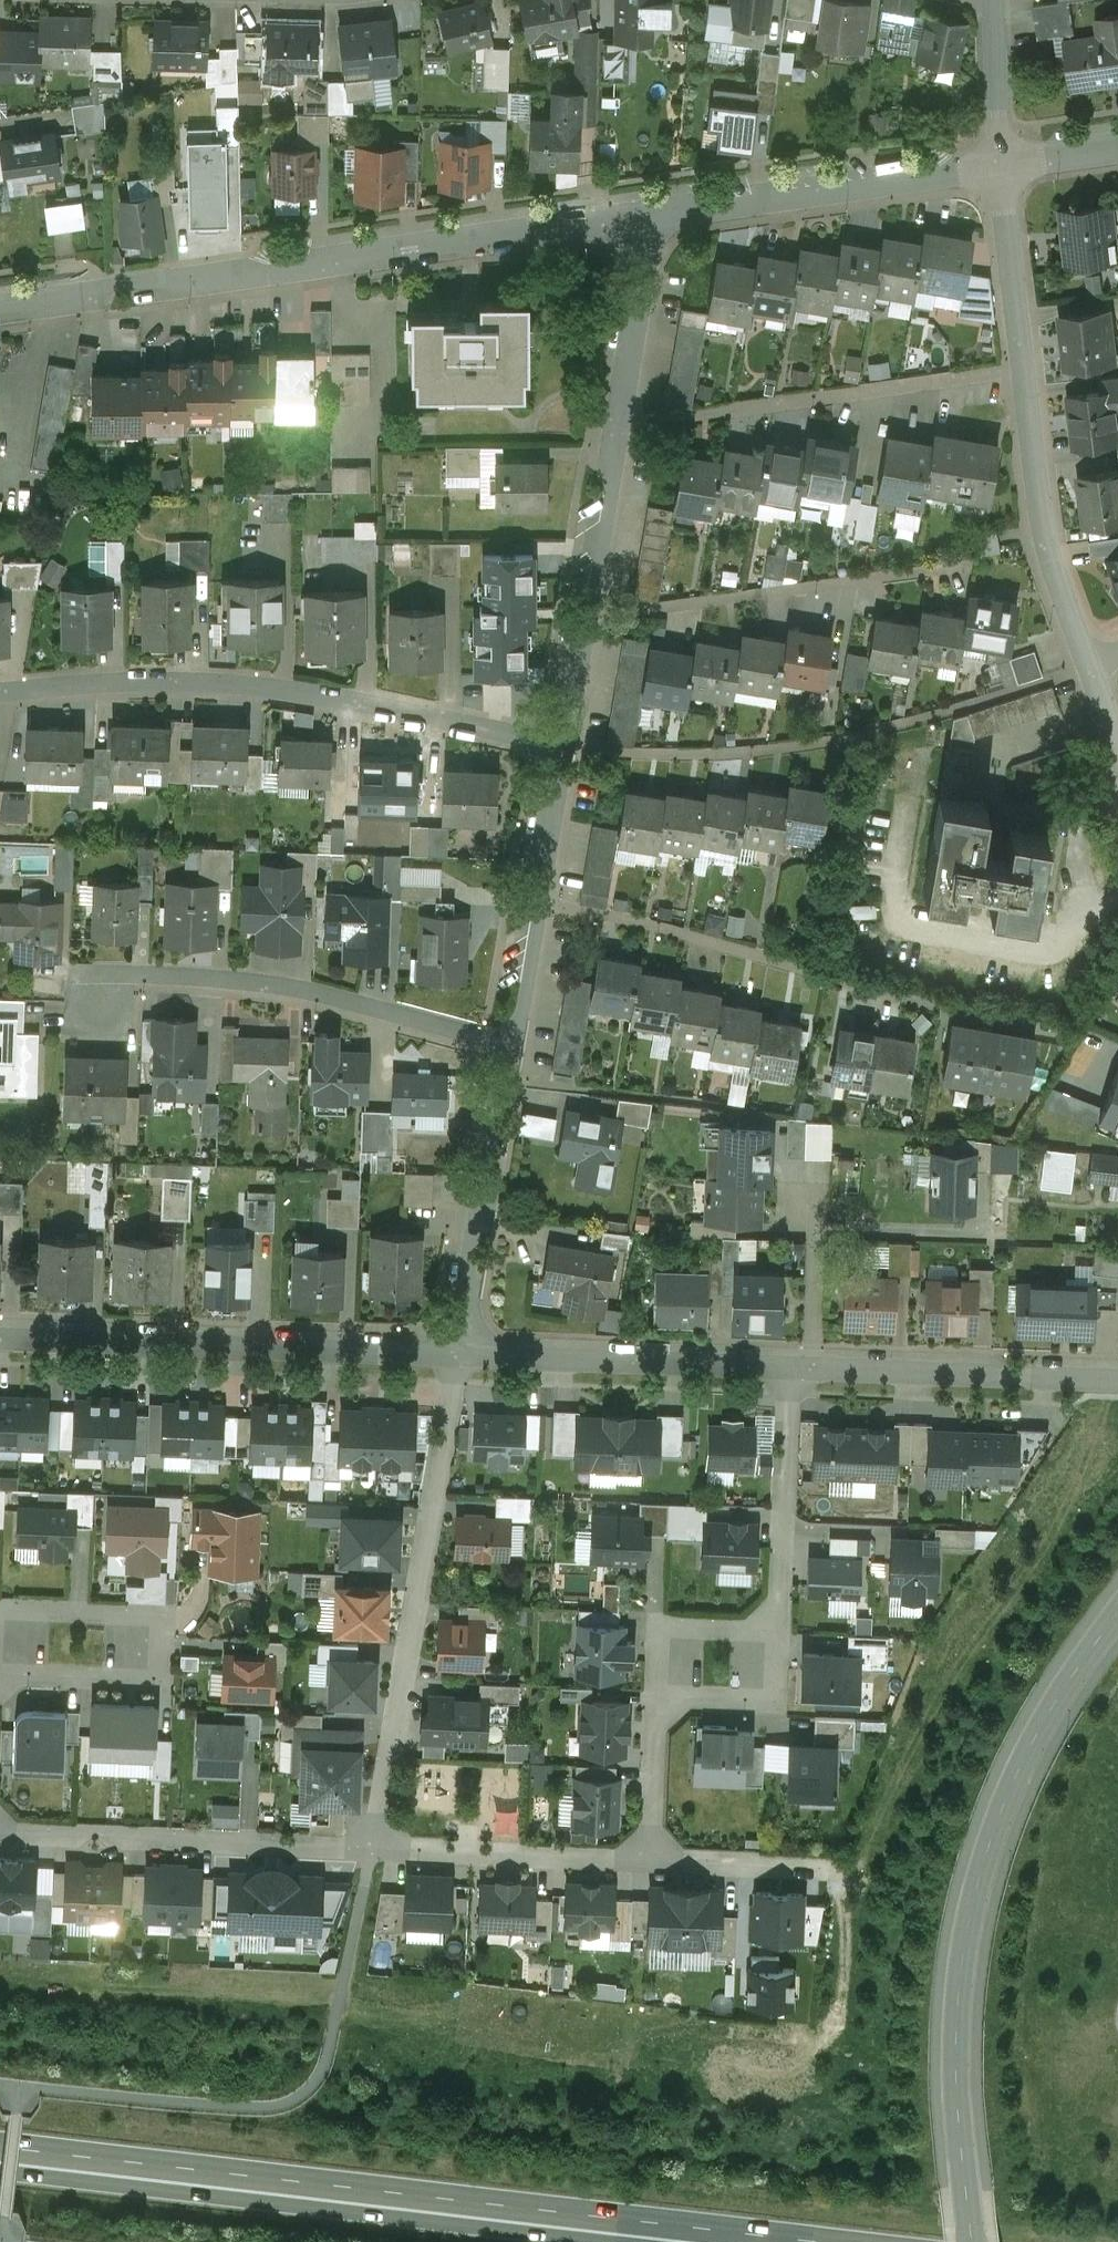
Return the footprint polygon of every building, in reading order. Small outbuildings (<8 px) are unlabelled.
[(528,39),(529,39),(556,34),(575,30),(574,22),(587,19),(584,4),(587,3),(587,0),(520,0),(528,39)] [(617,38),(617,40),(631,40),(650,41),(651,23),(666,23),(666,3),(663,3),(663,0),(617,0),(617,38)] [(730,6),(735,7),(733,25),(766,29),(770,0),(731,0),(730,6)] [(785,17),(788,18),(812,21),(816,0),(787,0),(785,17)] [(844,0),(825,0),(822,20),(827,21),(824,41),(842,44),(841,49),(860,52),(868,4),(844,0)] [(1060,2),(1034,6),(1039,39),(1075,34),(1071,1),(1060,2)] [(482,3),(439,14),(449,51),(485,42),(491,41),(492,40),(482,3)] [(730,6),(709,3),(704,38),(730,41),(732,25),(733,25),(735,7),(730,6)] [(912,15),(881,10),(878,36),(887,38),(891,39),(893,31),(909,34),(912,15)] [(966,24),(927,15),(918,55),(918,59),(956,68),(966,24)] [(1105,18),(1108,36),(1066,42),(1073,88),(1117,82),(1117,16),(1105,18)] [(812,21),(788,18),(787,27),(810,31),(812,21)] [(89,21),(41,19),(40,35),(39,63),(40,63),(88,64),(88,53),(89,21)] [(207,24),(154,22),(153,65),(206,66),(206,58),(207,24)] [(390,22),(340,28),(344,68),(369,65),(370,72),(373,72),(395,69),(390,22)] [(733,25),(732,25),(730,41),(730,43),(764,48),(766,29),(733,25)] [(308,27),(267,26),(267,32),(266,66),(290,67),(316,67),(317,39),(308,39),(308,27)] [(267,32),(236,31),(236,48),(237,65),(266,66),(267,32)] [(909,34),(893,31),(891,39),(887,38),(885,49),(918,55),(922,39),(908,37),(909,34)] [(0,34),(0,78),(39,79),(40,63),(39,63),(40,35),(0,34)] [(556,34),(529,39),(532,57),(563,51),(561,38),(557,38),(556,34)] [(598,37),(578,36),(577,69),(597,69),(598,37)] [(617,38),(598,37),(597,69),(597,81),(630,83),(631,40),(617,40),(617,38)] [(491,41),(485,42),(484,63),(486,63),(486,69),(493,69),(494,48),(491,41)] [(237,65),(236,48),(220,49),(220,58),(221,84),(237,82),(237,65)] [(509,48),(494,48),(493,69),(493,89),(508,89),(509,48)] [(121,53),(94,53),(94,64),(93,80),(122,81),(121,53)] [(780,55),(761,53),(756,93),(776,95),(780,55)] [(220,58),(206,58),(206,66),(206,86),(221,84),(220,58)] [(484,64),(476,64),(476,88),(493,89),(493,69),(486,69),(486,63),(484,63),(484,64)] [(369,65),(344,68),(341,81),(342,115),(354,115),(354,81),(373,79),(373,72),(370,72),(369,65)] [(290,67),(266,66),(266,76),(290,76),(290,67)] [(329,81),(314,81),(315,115),(329,115),(329,81)] [(341,81),(329,81),(329,115),(342,115),(341,81)] [(512,90),(511,112),(531,113),(532,91),(512,90)] [(553,121),(531,120),(529,164),(578,166),(580,122),(579,122),(580,93),(554,92),(553,121)] [(597,93),(580,93),(579,122),(580,122),(596,123),(597,93)] [(748,149),(756,108),(713,100),(705,141),(748,149)] [(105,101),(71,106),(76,134),(106,129),(105,101)] [(189,127),(189,136),(236,136),(236,104),(218,104),(218,127),(189,127)] [(315,115),(306,114),(306,144),(329,144),(329,115),(315,115)] [(507,120),(480,120),(480,144),(488,144),(488,154),(506,154),(507,120)] [(53,136),(1,143),(6,183),(59,175),(53,136)] [(419,141),(393,141),(393,150),(401,150),(400,181),(418,181),(419,141)] [(466,148),(443,147),(442,188),(467,189),(467,186),(487,186),(488,154),(488,144),(480,144),(471,144),(466,148)] [(313,150),(274,150),(274,172),(270,177),(270,184),(275,188),(275,194),(314,194),(313,150)] [(393,150),(380,150),(379,156),(361,156),(361,176),(359,176),(358,199),(381,199),(382,198),(400,198),(400,181),(401,150),(393,150)] [(174,163),(152,164),(153,196),(154,196),(156,206),(171,204),(169,189),(175,188),(174,163)] [(221,197),(218,177),(202,178),(202,184),(180,188),(182,203),(221,197)] [(241,208),(240,177),(218,177),(221,197),(222,197),(224,211),(241,208)] [(153,196),(122,201),(125,221),(122,222),(125,242),(142,240),(143,251),(162,248),(156,206),(154,196),(153,196)] [(221,197),(182,203),(189,251),(228,245),(224,211),(222,197),(221,197)] [(80,203),(46,208),(50,231),(84,226),(80,203)] [(1061,210),(1067,267),(1117,261),(1112,204),(1061,210)] [(972,241),(923,233),(921,246),(915,283),(916,284),(917,280),(934,283),(933,287),(934,287),(961,292),(963,292),(966,273),(972,241)] [(921,246),(882,239),(880,252),(873,289),(888,291),(887,293),(913,297),(914,292),(913,292),(915,283),(921,246)] [(880,252),(841,245),(838,258),(833,292),(851,295),(851,298),(871,302),(873,289),(880,252)] [(838,258),(799,251),(797,264),(791,301),(830,308),(833,292),(838,258)] [(797,264),(758,257),(756,269),(750,304),(768,307),(767,310),(788,314),(791,301),(797,264)] [(756,269),(716,263),(708,313),(747,320),(750,304),(756,269)] [(989,277),(966,273),(963,292),(961,292),(956,316),(994,323),(989,277)] [(934,283),(917,280),(916,284),(915,283),(914,292),(933,295),(934,287),(933,287),(934,283)] [(479,321),(459,321),(459,315),(410,315),(410,378),(415,378),(415,395),(524,394),(524,377),(528,377),(528,301),(479,301),(479,321)] [(708,313),(681,309),(679,325),(705,330),(708,313)] [(331,310),(311,310),(311,346),(331,346),(331,310)] [(1107,311),(1060,317),(1067,370),(1115,364),(1112,335),(1110,336),(1107,311)] [(273,321),(254,322),(253,348),(260,361),(274,361),(274,354),(273,321)] [(705,330),(679,325),(676,338),(703,343),(705,330)] [(229,326),(214,326),(214,352),(229,352),(229,326)] [(185,335),(170,335),(170,361),(185,361),(185,335)] [(703,343),(676,338),(674,351),(700,356),(703,343)] [(98,347),(79,343),(75,368),(70,394),(92,394),(92,376),(93,375),(98,347)] [(311,354),(274,354),(274,361),(274,414),(314,414),(314,401),(313,354),(331,354),(331,346),(311,346),(311,354)] [(700,356),(674,351),(672,364),(698,369),(700,356)] [(214,361),(185,361),(185,418),(230,417),(230,411),(229,362),(229,352),(214,352),(214,361)] [(370,354),(331,354),(331,405),(370,405),(370,354)] [(170,370),(140,370),(140,377),(141,377),(141,426),(141,427),(141,430),(141,432),(185,432),(185,418),(185,361),(170,361),(170,370)] [(260,361),(229,362),(230,411),(252,410),(252,413),(273,413),(273,414),(274,414),(274,361),(260,361)] [(48,364),(31,467),(57,471),(70,394),(75,368),(48,364)] [(698,369),(672,364),(670,377),(696,382),(698,369)] [(113,377),(113,376),(93,375),(92,376),(92,394),(92,430),(141,430),(141,427),(141,426),(141,377),(140,377),(113,377)] [(696,382),(670,377),(667,390),(694,395),(696,382)] [(1101,379),(1103,392),(1114,391),(1116,412),(1117,412),(1117,377),(1101,379)] [(694,395),(667,390),(665,404),(691,408),(694,395)] [(1069,396),(1076,449),(1117,444),(1117,426),(1116,412),(1114,391),(1103,392),(1069,396)] [(998,446),(934,435),(932,447),(924,495),(953,500),(954,497),(967,499),(966,503),(987,506),(998,446)] [(856,447),(807,439),(805,452),(799,489),(847,498),(856,447)] [(932,447),(887,439),(877,494),(897,497),(899,498),(900,495),(923,500),(924,495),(932,447)] [(805,452),(766,445),(764,457),(757,495),(797,502),(799,489),(805,452)] [(481,447),(446,448),(446,468),(481,467),(481,447)] [(764,457),(725,451),(722,464),(716,501),(755,508),(757,495),(764,457)] [(722,464),(683,458),(674,508),(714,514),(716,501),(722,464)] [(546,464),(495,464),(495,505),(546,505),(546,464)] [(370,467),(332,467),(332,493),(370,492),(370,467)] [(1079,476),(1082,497),(1085,497),(1086,509),(1084,510),(1087,528),(1117,524),(1117,471),(1079,476)] [(292,493),(263,493),(263,522),(292,522),(292,493)] [(797,502),(757,495),(755,508),(754,515),(772,518),(773,514),(794,518),(797,502)] [(923,500),(900,495),(899,498),(897,497),(895,510),(920,515),(923,500)] [(877,505),(860,502),(855,535),(872,538),(877,505)] [(357,535),(378,536),(378,519),(358,519),(357,535)] [(671,524),(647,519),(644,532),(669,537),(671,524)] [(996,530),(973,533),(977,557),(1000,554),(996,530)] [(669,537),(644,532),(642,545),(667,550),(669,537)] [(376,537),(321,537),(322,561),(376,561),(376,537)] [(1090,541),(1092,557),(1109,554),(1111,560),(1117,558),(1117,537),(1090,541)] [(208,540),(179,540),(179,570),(209,570),(208,540)] [(124,541),(106,541),(106,581),(124,581),(124,541)] [(416,565),(415,542),(396,543),(397,566),(416,565)] [(460,543),(429,543),(429,575),(461,575),(460,543)] [(667,550),(642,545),(640,559),(664,563),(667,550)] [(806,558),(777,554),(774,573),(803,577),(806,558)] [(60,587),(71,565),(53,556),(42,577),(60,587)] [(664,563),(640,559),(638,572),(662,576),(664,563)] [(42,562),(4,563),(4,589),(37,589),(42,562)] [(662,576),(638,572),(635,585),(660,589),(662,576)] [(192,581),(144,581),(145,643),(188,643),(188,602),(192,602),(192,581)] [(280,581),(222,581),(222,603),(231,603),(231,623),(222,623),(222,643),(280,643),(280,581)] [(660,589),(635,585),(633,598),(658,602),(660,589)] [(109,588),(64,588),(64,614),(67,614),(67,641),(65,641),(65,643),(109,644),(109,588)] [(363,592),(306,593),(306,655),(364,654),(363,592)] [(1017,605),(969,597),(965,619),(961,642),(1010,650),(1017,605)] [(439,611),(392,611),(392,646),(395,646),(395,665),(392,665),(392,666),(439,666),(439,611)] [(965,619),(922,611),(919,626),(914,656),(958,664),(961,642),(965,619)] [(919,626),(875,619),(869,657),(868,663),(911,670),(914,656),(919,626)] [(520,621),(475,621),(475,683),(475,684),(520,683),(520,621)] [(222,623),(214,623),(214,643),(222,643),(222,623)] [(832,637),(788,630),(786,643),(780,678),(824,685),(832,637)] [(786,643),(742,636),(740,650),(734,684),(778,692),(780,678),(786,643)] [(652,642),(625,638),(623,651),(649,655),(651,649),(652,642)] [(740,650),(696,643),(694,656),(688,691),(732,698),(734,684),(740,650)] [(694,656),(651,649),(649,655),(647,669),(645,682),(643,695),(642,697),(686,705),(688,691),(694,656)] [(649,655),(623,651),(621,664),(647,669),(649,655)] [(1034,652),(1010,660),(1018,685),(1042,677),(1034,652)] [(869,657),(848,653),(842,687),(864,691),(868,663),(869,657)] [(475,661),(461,661),(461,684),(475,683),(475,661)] [(647,669),(621,664),(619,677),(645,682),(647,669)] [(645,682),(619,677),(617,690),(643,695),(645,682)] [(1052,688),(968,715),(975,738),(1060,711),(1052,688)] [(643,695),(617,690),(614,703),(641,708),(642,697),(643,695)] [(641,708),(614,703),(612,716),(638,721),(641,708)] [(968,715),(953,720),(950,736),(975,740),(975,738),(968,715)] [(638,721),(612,716),(610,729),(636,734),(638,721)] [(180,720),(165,720),(165,727),(167,727),(166,748),(179,749),(180,720)] [(165,727),(114,725),(113,748),(113,774),(112,776),(113,776),(114,776),(114,773),(143,774),(143,777),(178,779),(179,749),(166,748),(167,727),(165,727)] [(247,729),(193,727),(192,749),(191,773),(244,776),(246,776),(246,754),(247,729)] [(82,731),(27,729),(25,775),(79,777),(81,777),(81,757),(82,731)] [(636,734),(610,729),(608,745),(634,747),(636,734)] [(330,742),(281,740),(281,757),(279,757),(278,780),(328,782),(330,742)] [(113,748),(95,748),(95,757),(94,774),(113,774),(113,748)] [(973,752),(948,748),(940,798),(964,802),(973,752)] [(1072,748),(1011,767),(1018,791),(1079,772),(1072,748)] [(192,749),(179,749),(178,779),(191,779),(191,773),(192,749)] [(263,755),(246,754),(246,776),(244,776),(244,790),(262,791),(263,755)] [(95,757),(81,757),(81,777),(79,777),(79,786),(93,786),(94,774),(95,757)] [(418,760),(360,758),(358,803),(358,813),(360,813),(360,805),(394,806),(393,814),(416,815),(418,760)] [(497,774),(444,772),(442,819),(445,819),(445,812),(474,813),(474,820),(495,821),(497,774)] [(143,774),(114,773),(114,776),(113,776),(113,788),(111,788),(112,789),(143,790),(143,777),(143,774)] [(113,774),(94,774),(93,786),(93,787),(111,788),(113,788),(113,776),(112,776),(113,774)] [(93,786),(79,786),(78,789),(72,789),(71,806),(93,807),(93,787),(93,786)] [(829,793),(789,786),(787,798),(781,834),(820,841),(829,793)] [(3,790),(0,808),(0,821),(28,822),(28,790),(3,790)] [(787,798),(748,791),(746,799),(740,839),(764,843),(765,841),(778,843),(777,845),(779,846),(781,834),(787,798)] [(665,800),(626,793),(620,830),(618,841),(657,848),(658,842),(665,800)] [(746,799),(707,793),(706,801),(699,841),(738,847),(740,839),(746,799)] [(706,801),(666,794),(665,800),(658,842),(697,849),(699,841),(706,801)] [(940,798),(923,895),(962,901),(966,875),(994,880),(989,910),(1033,918),(1047,838),(1010,831),(1007,845),(980,840),(986,806),(964,802),(940,798)] [(358,803),(345,803),(344,828),(357,829),(358,813),(358,803)] [(429,827),(411,826),(409,856),(428,857),(429,827)] [(620,830),(594,826),(591,839),(617,843),(618,841),(620,830)] [(448,827),(429,827),(428,857),(448,857),(448,827)] [(344,828),(331,828),(330,853),(343,853),(344,828)] [(617,843),(591,839),(589,852),(615,856),(617,843)] [(154,847),(139,847),(138,875),(153,875),(154,847)] [(233,849),(206,848),(205,886),(215,887),(214,889),(232,889),(233,849)] [(58,850),(57,886),(74,887),(75,850),(58,850)] [(317,853),(287,851),(282,891),(301,892),(301,893),(316,893),(317,853)] [(615,856),(589,852),(587,865),(613,869),(615,856)] [(613,869),(587,865),(584,878),(611,882),(613,869)] [(153,875),(138,875),(138,885),(139,885),(138,905),(152,906),(153,875)] [(611,882),(584,878),(582,891),(609,895),(611,882)] [(138,885),(93,883),(91,940),(137,942),(138,905),(139,885),(138,885)] [(441,886),(401,884),(400,901),(440,903),(441,886)] [(205,886),(169,885),(168,906),(174,907),(173,937),(192,938),(192,944),(212,945),(214,889),(215,887),(205,886)] [(282,891),(245,889),(244,925),(261,926),(261,948),(296,950),(297,928),(299,928),(299,925),(297,925),(297,913),(300,913),(301,893),(301,892),(282,891)] [(609,895),(582,891),(580,904),(606,909),(609,895)] [(387,899),(329,896),(328,935),(347,936),(346,959),(385,961),(387,899)] [(0,904),(0,935),(20,936),(19,958),(56,959),(58,904),(21,903),(21,905),(0,904)] [(728,932),(745,934),(747,915),(730,913),(728,932)] [(466,917),(422,915),(422,916),(421,960),(411,960),(410,980),(415,980),(415,981),(464,983),(464,982),(463,982),(466,918),(466,917)] [(707,915),(707,932),(726,932),(726,915),(707,915)] [(639,964),(598,957),(594,983),(591,996),(590,1005),(631,1012),(638,973),(639,964)] [(679,980),(638,973),(631,1012),(630,1021),(671,1028),(678,989),(679,980)] [(594,983),(567,978),(565,991),(591,996),(594,983)] [(719,995),(678,989),(671,1028),(670,1037),(711,1043),(718,1004),(719,995)] [(591,996),(565,991),(563,1004),(589,1009),(590,1005),(591,996)] [(0,999),(0,1061),(1,1061),(0,1092),(0,1094),(37,1095),(39,1033),(17,1032),(18,1000),(0,999)] [(759,1011),(718,1004),(711,1043),(710,1052),(735,1056),(751,1059),(758,1020),(759,1011)] [(587,1022),(561,1017),(558,1030),(585,1035),(587,1022)] [(157,1020),(142,1020),(141,1061),(154,1062),(154,1046),(156,1046),(157,1020)] [(192,1022),(157,1020),(156,1046),(156,1047),(184,1048),(184,1047),(191,1047),(192,1022)] [(800,1027),(758,1020),(751,1059),(750,1068),(792,1075),(800,1027)] [(1034,1040),(951,1026),(942,1078),(1025,1093),(1034,1040)] [(238,1027),(222,1027),(221,1050),(234,1051),(235,1038),(238,1038),(238,1027)] [(877,1036),(840,1029),(832,1078),(847,1081),(869,1084),(877,1036)] [(585,1035),(558,1030),(556,1043),(582,1048),(585,1035)] [(367,1055),(336,1054),(337,1035),(317,1035),(316,1053),(314,1053),(312,1097),(315,1097),(315,1099),(346,1100),(346,1098),(366,1098),(367,1055)] [(915,1042),(877,1036),(869,1084),(883,1086),(883,1084),(905,1088),(904,1094),(906,1094),(915,1042)] [(238,1038),(235,1038),(234,1051),(233,1077),(234,1077),(249,1078),(248,1104),(259,1105),(285,1106),(285,1104),(283,1104),(284,1079),(286,1079),(288,1040),(238,1038)] [(582,1048),(556,1043),(554,1057),(580,1061),(582,1048)] [(184,1048),(156,1047),(156,1046),(154,1046),(154,1062),(153,1095),(204,1097),(206,1048),(191,1047),(184,1047),(184,1048)] [(234,1051),(221,1050),(220,1082),(234,1082),(234,1077),(233,1077),(234,1051)] [(735,1056),(710,1052),(707,1067),(732,1071),(735,1056)] [(580,1061),(554,1057),(551,1070),(578,1074),(580,1061)] [(127,1060),(69,1058),(67,1114),(69,1114),(69,1113),(102,1114),(102,1116),(120,1117),(125,1117),(126,1096),(127,1060)] [(446,1075),(394,1073),(392,1112),(393,1112),(445,1113),(446,1075)] [(1105,1109),(1097,1129),(1117,1137),(1117,1075),(1105,1109)] [(869,1084),(847,1081),(844,1096),(867,1100),(869,1084)] [(1105,1109),(1053,1087),(1041,1106),(1097,1129),(1105,1109)] [(139,1096),(126,1096),(125,1117),(120,1117),(119,1143),(138,1143),(139,1096)] [(652,1103),(619,1099),(616,1115),(649,1121),(652,1103)] [(219,1103),(202,1102),(201,1135),(218,1136),(219,1103)] [(285,1106),(259,1105),(258,1131),(284,1132),(285,1106)] [(378,1111),(362,1110),(361,1151),(377,1152),(378,1111)] [(556,1137),(560,1116),(526,1110),(522,1131),(556,1137)] [(392,1112),(378,1111),(377,1152),(377,1155),(392,1156),(393,1112),(392,1112)] [(622,1122),(567,1113),(560,1153),(591,1158),(586,1185),(610,1189),(614,1162),(615,1162),(622,1122)] [(806,1121),(788,1119),(786,1159),(804,1159),(806,1121)] [(806,1157),(834,1158),(835,1120),(807,1119),(806,1157)] [(771,1130),(714,1127),(711,1179),(759,1182),(768,1182),(771,1130)] [(991,1143),(974,1141),(974,1155),(975,1155),(975,1172),(990,1173),(991,1143)] [(974,1155),(932,1154),(930,1209),(974,1210),(975,1172),(975,1155),(974,1155)] [(392,1156),(377,1155),(376,1172),(391,1172),(392,1156)] [(1093,1155),(1090,1182),(1117,1185),(1117,1158),(1093,1155)] [(109,1191),(110,1159),(69,1158),(69,1191),(109,1191)] [(1054,1158),(1054,1178),(1074,1179),(1075,1159),(1054,1158)] [(433,1174),(404,1173),(403,1206),(432,1207),(433,1174)] [(192,1178),(162,1177),(161,1219),(190,1220),(192,1178)] [(711,1179),(706,1179),(704,1222),(712,1223),(712,1224),(736,1225),(757,1226),(759,1182),(711,1179)] [(0,1182),(0,1213),(22,1214),(23,1183),(0,1182)] [(107,1193),(90,1192),(88,1227),(106,1228),(107,1193)] [(359,1199),(327,1198),(327,1226),(358,1227),(359,1199)] [(275,1200),(245,1199),(244,1230),(274,1231),(275,1200)] [(704,1222),(691,1222),(690,1238),(723,1239),(735,1239),(736,1225),(712,1224),(712,1223),(704,1222)] [(629,1234),(602,1231),(600,1247),(627,1251),(629,1234)] [(420,1236),(373,1234),(370,1291),(418,1293),(420,1236)] [(90,1241),(50,1239),(49,1271),(42,1271),(41,1292),(88,1294),(90,1241)] [(735,1239),(723,1239),(722,1259),(721,1295),(734,1296),(735,1274),(737,1274),(739,1239),(735,1239)] [(740,1260),(757,1260),(757,1239),(740,1239),(740,1260)] [(168,1242),(118,1240),(118,1242),(122,1242),(121,1275),(123,1275),(123,1294),(116,1294),(116,1296),(166,1297),(168,1242)] [(342,1253),(317,1252),(317,1240),(295,1240),(293,1302),(340,1303),(342,1253)] [(250,1244),(207,1242),(205,1299),(247,1300),(250,1244)] [(911,1244),(889,1243),(888,1276),(910,1276),(911,1244)] [(612,1258),(549,1246),(543,1282),(569,1286),(565,1310),(600,1316),(604,1292),(606,1293),(612,1258)] [(1095,1251),(1093,1274),(1117,1278),(1117,1254),(1095,1251)] [(722,1259),(700,1258),(699,1277),(709,1277),(708,1295),(721,1295),(722,1259)] [(994,1270),(969,1269),(969,1285),(976,1285),(975,1309),(993,1309),(994,1270)] [(737,1274),(735,1274),(734,1296),(733,1323),(778,1324),(780,1275),(737,1274)] [(1093,1274),(1092,1288),(1094,1288),(1093,1308),(1117,1309),(1117,1278),(1093,1274)] [(699,1277),(657,1276),(657,1298),(661,1298),(660,1320),(705,1321),(706,1299),(708,1299),(708,1295),(709,1277),(699,1277)] [(894,1281),(847,1279),(845,1327),(893,1329),(894,1281)] [(969,1285),(928,1283),(927,1288),(923,1292),(922,1302),(927,1307),(926,1330),(974,1331),(975,1309),(976,1285),(969,1285)] [(1092,1288),(1023,1285),(1021,1334),(1092,1336),(1093,1308),(1094,1288),(1092,1288)] [(0,1398),(0,1447),(20,1447),(22,1399),(0,1398)] [(48,1400),(22,1399),(20,1447),(46,1448),(47,1409),(48,1400)] [(105,1402),(76,1401),(75,1410),(74,1450),(73,1454),(103,1455),(105,1402)] [(135,1403),(105,1402),(103,1455),(133,1456),(133,1455),(134,1415),(135,1403)] [(164,1404),(149,1403),(149,1415),(148,1433),(163,1434),(164,1404)] [(194,1405),(164,1404),(163,1434),(162,1452),(192,1453),(194,1405)] [(223,1406),(194,1405),(192,1453),(221,1455),(223,1416),(223,1406)] [(282,1408),(252,1407),(251,1457),(251,1460),(280,1461),(282,1408)] [(312,1410),(282,1408),(280,1461),(310,1463),(311,1423),(312,1410)] [(364,1412),(341,1411),(340,1441),(339,1464),(357,1465),(376,1465),(378,1408),(364,1408),(364,1412)] [(415,1414),(392,1413),(392,1409),(378,1408),(376,1465),(385,1466),(412,1467),(413,1467),(413,1461),(415,1414)] [(61,1410),(47,1409),(46,1448),(59,1449),(61,1410)] [(75,1410),(61,1410),(59,1449),(74,1450),(75,1410)] [(580,1411),(554,1410),(552,1455),(577,1456),(578,1419),(580,1419),(580,1411)] [(524,1413),(524,1417),(523,1448),(539,1449),(540,1413),(524,1413)] [(657,1414),(657,1422),(659,1422),(657,1455),(682,1456),(683,1415),(657,1414)] [(149,1415),(134,1415),(133,1455),(147,1455),(148,1451),(148,1433),(149,1415)] [(524,1417),(475,1415),(474,1457),(491,1457),(491,1464),(505,1465),(505,1458),(523,1459),(523,1448),(524,1417)] [(616,1468),(619,1416),(607,1415),(607,1420),(580,1419),(578,1419),(577,1456),(576,1466),(616,1468)] [(237,1417),(223,1416),(221,1455),(221,1456),(236,1457),(237,1417)] [(631,1416),(619,1416),(616,1468),(657,1470),(657,1455),(659,1422),(657,1422),(631,1421),(631,1416)] [(252,1417),(237,1417),(236,1457),(251,1457),(252,1417)] [(818,1421),(801,1420),(799,1460),(814,1461),(816,1428),(817,1428),(818,1421)] [(326,1423),(311,1423),(310,1463),(316,1463),(324,1463),(325,1440),(326,1423)] [(911,1424),(894,1424),(894,1432),(895,1432),(894,1463),(910,1464),(911,1424)] [(930,1433),(932,1433),(932,1425),(911,1424),(910,1464),(929,1464),(930,1433)] [(725,1427),(709,1426),(707,1466),(735,1467),(735,1472),(754,1472),(755,1429),(740,1428),(725,1427)] [(817,1428),(816,1428),(814,1461),(814,1475),(853,1477),(855,1430),(817,1428)] [(1028,1464),(1048,1430),(1019,1428),(1018,1436),(1017,1464),(1028,1464)] [(894,1432),(855,1430),(853,1477),(893,1478),(894,1463),(895,1432),(894,1432)] [(163,1434),(148,1433),(148,1451),(162,1452),(163,1434)] [(965,1477),(967,1434),(932,1433),(930,1433),(929,1464),(928,1483),(964,1485),(965,1477)] [(1018,1436),(967,1434),(965,1477),(1016,1479),(1017,1464),(1018,1436)] [(340,1441),(325,1440),(324,1479),(324,1480),(339,1481),(340,1477),(340,1464),(339,1464),(340,1441)] [(425,1462),(413,1461),(413,1467),(412,1467),(411,1480),(411,1481),(421,1482),(425,1462)] [(324,1463),(316,1463),(315,1479),(324,1479),(324,1463)] [(357,1465),(340,1464),(340,1477),(357,1478),(357,1465)] [(412,1467),(385,1466),(385,1479),(411,1480),(412,1467)] [(593,1481),(644,1482),(644,1471),(593,1469),(593,1481)] [(94,1493),(68,1491),(67,1512),(74,1512),(74,1526),(92,1527),(94,1493)] [(182,1496),(156,1495),(155,1508),(166,1509),(166,1520),(181,1521),(182,1496)] [(534,1498),(496,1496),(495,1519),(508,1520),(509,1515),(533,1516),(534,1498)] [(346,1504),(308,1502),(307,1524),(344,1526),(344,1517),(346,1517),(346,1504)] [(668,1504),(640,1503),(639,1518),(641,1518),(640,1533),(647,1533),(647,1535),(667,1535),(667,1532),(668,1504)] [(707,1506),(668,1504),(667,1532),(681,1532),(680,1540),(704,1541),(705,1524),(706,1524),(707,1506)] [(155,1508),(110,1507),(108,1550),(129,1551),(128,1569),(145,1570),(151,1570),(158,1570),(159,1552),(164,1552),(166,1520),(166,1509),(155,1508)] [(67,1512),(21,1510),(19,1541),(44,1542),(44,1554),(63,1555),(64,1542),(73,1543),(74,1526),(74,1512),(67,1512)] [(257,1513),(195,1510),(194,1542),(214,1543),(212,1571),(254,1573),(257,1513)] [(639,1518),(594,1516),(592,1560),(641,1562),(642,1551),(646,1547),(647,1535),(647,1533),(640,1533),(641,1518),(639,1518)] [(346,1517),(344,1517),(344,1526),(342,1560),(396,1562),(398,1519),(346,1517)] [(495,1519),(458,1518),(456,1555),(474,1556),(474,1559),(489,1560),(490,1556),(507,1557),(508,1520),(495,1519)] [(706,1524),(705,1524),(704,1541),(703,1566),(754,1569),(756,1526),(744,1526),(744,1523),(731,1522),(731,1525),(706,1524)] [(976,1530),(936,1528),(935,1545),(975,1547),(976,1530)] [(830,1537),(830,1556),(856,1558),(856,1537),(830,1537)] [(908,1540),(892,1539),(891,1590),(903,1591),(903,1597),(923,1598),(923,1592),(935,1592),(937,1551),(908,1550),(908,1540)] [(830,1556),(809,1555),(807,1596),(860,1598),(862,1558),(856,1558),(830,1556)] [(144,1586),(127,1585),(126,1601),(150,1602),(151,1570),(145,1570),(144,1586)] [(158,1570),(151,1570),(150,1602),(165,1603),(167,1571),(158,1570)] [(343,1573),(303,1572),(302,1594),(338,1595),(338,1588),(337,1588),(338,1587),(339,1587),(339,1586),(339,1587),(342,1587),(343,1573)] [(605,1608),(619,1608),(620,1581),(606,1581),(605,1608)] [(342,1587),(339,1587),(339,1586),(339,1587),(338,1587),(338,1588),(338,1595),(336,1629),(337,1631),(383,1633),(385,1632),(384,1631),(385,1619),(386,1618),(385,1616),(385,1605),(387,1604),(386,1602),(386,1590),(385,1589),(342,1587)] [(499,1607),(459,1605),(458,1622),(483,1623),(483,1625),(498,1625),(499,1607)] [(622,1614),(581,1612),(580,1628),(581,1628),(581,1627),(621,1629),(622,1614)] [(458,1622),(440,1621),(438,1665),(460,1666),(463,1669),(475,1670),(479,1667),(481,1667),(483,1625),(483,1623),(458,1622)] [(621,1629),(581,1627),(581,1628),(580,1677),(625,1678),(625,1663),(633,1663),(634,1644),(625,1644),(626,1629),(621,1629)] [(848,1635),(847,1656),(859,1656),(858,1668),(887,1670),(889,1637),(848,1635)] [(287,1642),(257,1640),(257,1658),(273,1659),(272,1667),(286,1668),(287,1642)] [(358,1645),(318,1643),(317,1663),(328,1663),(333,1663),(333,1660),(357,1661),(358,1645)] [(847,1656),(804,1654),(802,1700),(857,1702),(858,1668),(859,1656),(847,1656)] [(257,1658),(226,1657),(224,1697),(271,1699),(272,1667),(273,1659),(257,1658)] [(357,1661),(333,1660),(333,1663),(328,1663),(327,1682),(332,1682),(331,1701),(372,1703),(374,1662),(357,1661)] [(520,1685),(480,1683),(479,1700),(509,1701),(508,1703),(519,1703),(520,1685)] [(479,1700),(430,1698),(430,1714),(428,1714),(423,1719),(422,1740),(458,1742),(462,1746),(469,1746),(474,1742),(485,1743),(486,1723),(508,1724),(508,1703),(509,1701),(479,1700)] [(155,1707),(94,1704),(91,1757),(153,1760),(154,1739),(155,1707)] [(630,1705),(585,1704),(584,1753),(629,1754),(629,1739),(634,1740),(635,1720),(630,1720),(630,1705)] [(17,1716),(15,1720),(15,1730),(13,1761),(65,1763),(65,1743),(67,1712),(27,1710),(23,1711),(19,1713),(17,1716)] [(261,1712),(224,1710),(224,1723),(243,1724),(243,1738),(260,1738),(261,1712)] [(80,1712),(67,1712),(65,1743),(79,1743),(80,1712)] [(322,1714),(282,1712),(281,1739),(296,1739),(297,1729),(322,1730),(322,1714)] [(816,1718),(815,1744),(835,1745),(854,1746),(855,1720),(816,1718)] [(224,1723),(197,1722),(195,1765),(208,1765),(208,1772),(228,1773),(228,1766),(241,1767),(243,1738),(243,1724),(224,1723)] [(738,1727),(697,1726),(696,1779),(743,1781),(744,1757),(750,1758),(750,1746),(751,1733),(738,1732),(738,1727)] [(15,1730),(1,1729),(0,1760),(13,1761),(15,1730)] [(322,1730),(297,1729),(296,1739),(295,1772),(303,1773),(304,1747),(357,1750),(359,1750),(360,1734),(360,1732),(358,1732),(322,1730)] [(172,1740),(154,1739),(153,1760),(152,1779),(170,1780),(172,1740)] [(530,1758),(530,1740),(507,1740),(507,1758),(530,1758)] [(815,1744),(790,1743),(789,1787),(802,1788),(801,1803),(832,1804),(835,1745),(815,1744)] [(764,1747),(750,1746),(750,1758),(744,1757),(743,1781),(743,1785),(763,1786),(764,1747)] [(357,1750),(304,1747),(303,1773),(302,1803),(311,1803),(345,1805),(355,1805),(357,1805),(357,1803),(359,1752),(360,1750),(359,1750),(357,1750)] [(532,1781),(551,1784),(553,1763),(535,1760),(532,1781)] [(616,1767),(576,1765),(576,1778),(616,1780),(616,1767)] [(616,1780),(576,1778),(574,1825),(616,1827),(618,1780),(616,1780)] [(345,1805),(311,1803),(309,1833),(341,1835),(343,1833),(345,1805)] [(237,1807),(219,1806),(218,1824),(236,1825),(237,1807)] [(0,1859),(0,1913),(33,1914),(34,1892),(36,1861),(0,1859)] [(94,1868),(84,1868),(80,1863),(68,1863),(67,1872),(66,1905),(65,1916),(92,1917),(94,1868)] [(108,1864),(104,1869),(94,1868),(92,1917),(118,1918),(119,1907),(120,1874),(121,1865),(108,1864)] [(172,1868),(150,1868),(149,1915),(171,1915),(172,1868)] [(192,1868),(172,1868),(171,1915),(192,1915),(192,1868)] [(67,1872),(54,1871),(53,1893),(53,1904),(66,1905),(67,1872)] [(258,1875),(233,1874),(232,1873),(231,1874),(231,1875),(232,1875),(232,1878),(230,1918),(230,1927),(269,1929),(268,1949),(269,1949),(272,1881),(263,1880),(258,1875)] [(134,1874),(120,1874),(119,1907),(132,1907),(134,1874)] [(320,1878),(285,1876),(281,1881),(272,1881),(269,1949),(270,1949),(300,1950),(301,1930),(318,1931),(319,1922),(320,1882),(320,1879),(321,1878),(321,1877),(320,1877),(320,1878)] [(451,1878),(408,1877),(408,1885),(406,1924),(449,1925),(451,1878)] [(232,1878),(213,1878),(211,1918),(230,1918),(232,1878)] [(499,1887),(483,1886),(481,1925),(526,1928),(531,1928),(532,1898),(533,1887),(516,1886),(516,1881),(499,1880),(499,1887)] [(351,1884),(320,1882),(319,1922),(336,1923),(351,1884)] [(408,1885),(382,1884),(375,1931),(406,1932),(406,1924),(408,1885)] [(613,1885),(568,1884),(567,1923),(582,1924),(582,1929),(598,1929),(598,1926),(610,1926),(611,1926),(613,1898),(613,1885)] [(686,1889),(651,1888),(651,1900),(650,1931),(649,1941),(684,1943),(686,1889)] [(721,1890),(686,1889),(684,1943),(711,1944),(719,1944),(720,1914),(721,1890)] [(34,1892),(33,1914),(32,1932),(52,1933),(53,1904),(53,1893),(34,1892)] [(803,1894),(756,1892),(756,1904),(752,1904),(750,1942),(786,1944),(787,1938),(801,1939),(803,1903),(803,1894)] [(553,1899),(532,1898),(531,1928),(526,1928),(525,1938),(551,1939),(553,1899)] [(632,1899),(613,1898),(611,1926),(610,1926),(609,1938),(630,1939),(631,1930),(632,1899)] [(650,1931),(651,1900),(632,1899),(631,1930),(650,1931)] [(817,1944),(824,1904),(803,1903),(801,1939),(801,1943),(817,1944)] [(738,1915),(720,1914),(719,1944),(711,1944),(711,1953),(736,1954),(738,1915)] [(33,1937),(32,1955),(70,1957),(71,1939),(33,1937)] [(626,1998),(628,1984),(596,1980),(595,1995),(626,1998)]
